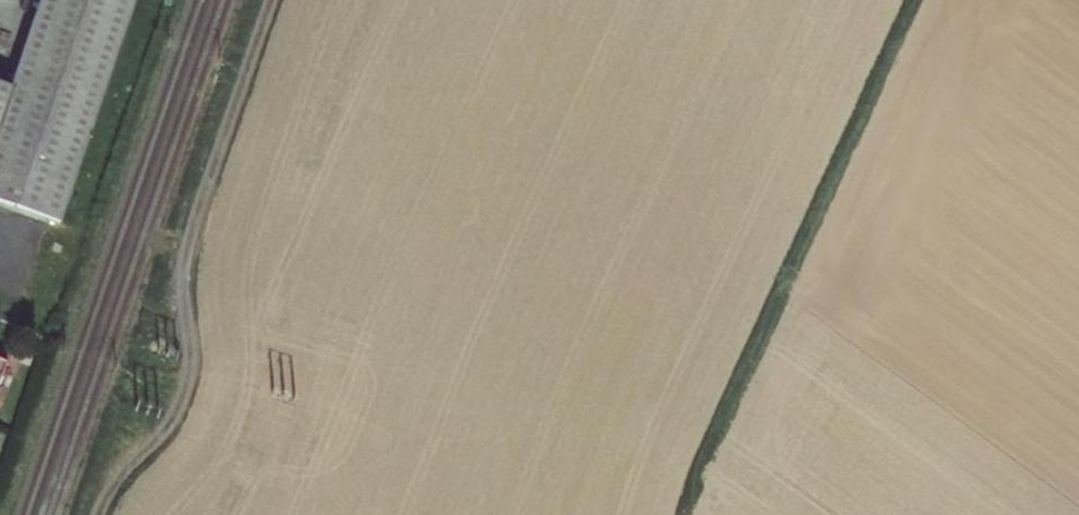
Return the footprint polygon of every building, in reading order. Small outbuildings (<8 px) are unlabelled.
[(13,89),(0,85),(0,203),(61,224),(137,0),(43,0),(13,89)]
